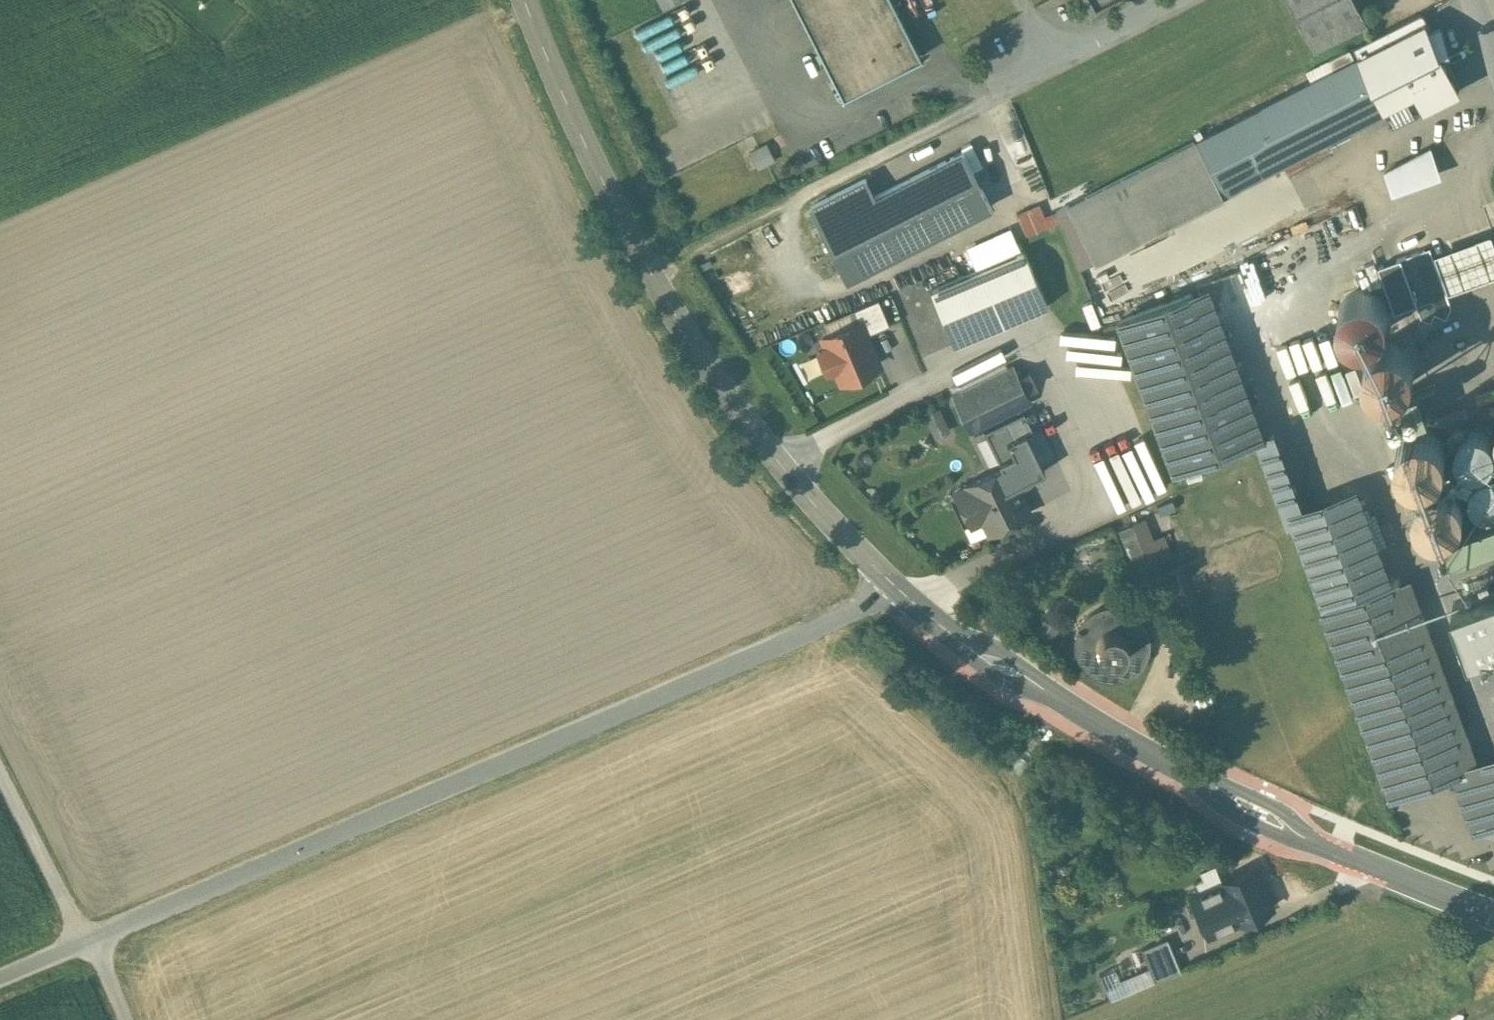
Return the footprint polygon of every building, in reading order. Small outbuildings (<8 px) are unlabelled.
[(842,94),(920,54),(892,0),(794,0),(842,94)] [(1355,0),(1290,0),(1314,49),(1366,22),(1355,0)] [(1454,79),(1456,78),(1422,11),(1356,45),(1362,58),(1389,111),(1394,120),(1451,92),(1450,91),(1450,89),(1449,88),(1449,86),(1450,84),(1450,82),(1452,81),(1453,80),(1454,79)] [(1389,111),(1362,58),(1254,112),(1280,165),(1389,111)] [(1280,165),(1254,112),(1235,121),(1261,174),(1280,165)] [(1195,141),(1070,206),(1098,261),(1224,196),(1195,141)] [(1379,164),(1388,191),(1438,173),(1429,147),(1379,164)] [(874,195),(872,196),(900,251),(990,205),(963,151),(874,195)] [(874,195),(865,177),(810,205),(846,278),(900,251),(872,196),(874,195)] [(1049,199),(1027,208),(1037,230),(1059,221),(1049,199)] [(1424,248),(1401,257),(1417,302),(1416,302),(1421,316),(1431,320),(1435,311),(1446,317),(1451,305),(1444,286),(1437,282),(1424,248)] [(1024,249),(929,289),(952,344),(1047,305),(1024,249)] [(1401,257),(1378,265),(1395,310),(1416,302),(1417,302),(1401,257)] [(1192,292),(1117,319),(1172,470),(1247,442),(1192,292)] [(888,323),(878,298),(852,308),(858,321),(859,321),(865,334),(888,323)] [(858,321),(822,336),(826,346),(818,349),(827,369),(834,366),(841,380),(859,372),(857,368),(876,360),(865,334),(859,321),(858,321)] [(1373,347),(1371,348),(1368,352),(1366,356),(1365,360),(1365,364),(1365,368),(1365,371),(1367,376),(1368,378),(1371,382),(1374,385),(1377,387),(1380,389),(1384,390),(1389,390),(1392,390),(1397,389),(1399,388),(1402,387),(1405,385),(1406,384),(1409,380),(1412,377),(1413,373),(1414,370),(1414,366),(1414,363),(1414,358),(1412,355),(1411,352),(1409,349),(1405,346),(1402,344),(1396,341),(1393,341),(1389,340),(1384,341),(1379,343),(1375,345),(1373,347)] [(1012,361),(954,390),(975,432),(1033,404),(1028,392),(1038,387),(1029,368),(1019,374),(1012,361)] [(1418,390),(1384,402),(1394,429),(1428,417),(1418,390)] [(921,412),(933,434),(948,427),(936,405),(921,412)] [(1467,429),(1464,431),(1462,433),(1460,435),(1459,437),(1458,440),(1457,443),(1457,447),(1457,450),(1458,453),(1459,456),(1461,459),(1464,461),(1466,463),(1469,465),(1472,465),(1475,466),(1477,466),(1480,466),(1483,465),(1486,464),(1488,462),(1491,460),(1492,458),(1493,456),(1493,437),(1493,436),(1491,433),(1488,430),(1485,428),(1483,427),(1480,427),(1476,426),(1472,427),(1469,428),(1468,428),(1467,429)] [(1404,435),(1403,436),(1400,439),(1399,443),(1397,446),(1397,449),(1396,452),(1397,455),(1397,459),(1398,462),(1400,465),(1402,468),(1404,470),(1406,472),(1410,474),(1414,476),(1417,477),(1420,477),(1423,477),(1426,476),(1429,476),(1432,474),(1435,473),(1437,471),(1439,469),(1440,467),(1442,464),(1443,461),(1444,459),(1445,457),(1445,454),(1445,451),(1445,448),(1444,445),(1442,442),(1441,438),(1439,436),(1437,434),(1434,433),(1431,430),(1428,429),(1424,429),(1421,428),(1417,429),(1413,430),(1410,431),(1408,432),(1405,434),(1404,435)] [(1025,440),(998,453),(1004,466),(1005,465),(1012,479),(1038,466),(1025,440)] [(1004,466),(967,484),(968,486),(955,492),(956,495),(956,494),(969,521),(968,521),(969,523),(983,517),(989,530),(1028,512),(1012,479),(1005,465),(1004,466)] [(1481,469),(1478,471),(1476,473),(1474,475),(1473,478),(1472,481),(1471,483),(1471,487),(1471,490),(1472,493),(1473,496),(1475,499),(1478,501),(1480,503),(1483,505),(1486,506),(1489,506),(1491,506),(1493,506),(1493,467),(1490,466),(1486,467),(1483,468),(1482,469),(1481,469)] [(1421,485),(1420,487),(1418,490),(1417,493),(1416,495),(1415,498),(1415,502),(1415,505),(1416,508),(1416,510),(1417,512),(1418,514),(1419,517),(1421,519),(1423,521),(1425,522),(1427,524),(1430,526),(1432,526),(1434,527),(1436,527),(1439,528),(1441,528),(1444,527),(1446,527),(1448,527),(1449,526),(1452,525),(1454,524),(1455,523),(1457,522),(1458,520),(1460,519),(1461,517),(1462,515),(1463,513),(1464,511),(1465,509),(1465,507),(1465,505),(1466,503),(1466,501),(1465,498),(1465,496),(1464,493),(1462,490),(1460,487),(1458,484),(1455,482),(1452,480),(1450,479),(1447,478),(1442,477),(1439,477),(1437,477),(1434,478),(1431,479),(1429,480),(1425,482),(1423,484),(1421,485)] [(1358,498),(1296,521),(1327,605),(1400,579),(1400,578),(1389,582),(1358,498)] [(1443,531),(1451,554),(1493,538),(1493,511),(1443,531)] [(1133,524),(1118,530),(1131,560),(1145,554),(1133,524)] [(1439,590),(1459,646),(1493,633),(1493,570),(1439,590)] [(1466,769),(1397,582),(1322,610),(1392,799),(1455,775),(1476,832),(1493,825),(1493,759),(1466,769)] [(1100,606),(1094,609),(1088,613),(1084,617),(1079,622),(1076,629),(1074,636),(1074,643),(1075,651),(1077,658),(1081,665),(1088,672),(1096,677),(1106,680),(1116,680),(1124,679),(1133,674),(1139,669),(1143,663),(1147,657),(1149,649),(1150,641),(1149,633),(1146,625),(1141,619),(1137,614),(1132,610),(1125,607),(1116,604),(1107,605),(1100,606)] [(1043,617),(1034,631),(1048,639),(1056,625),(1043,617)] [(1254,867),(1190,895),(1208,934),(1271,906),(1254,867)] [(1166,938),(1141,948),(1154,981),(1180,970),(1166,938)]
